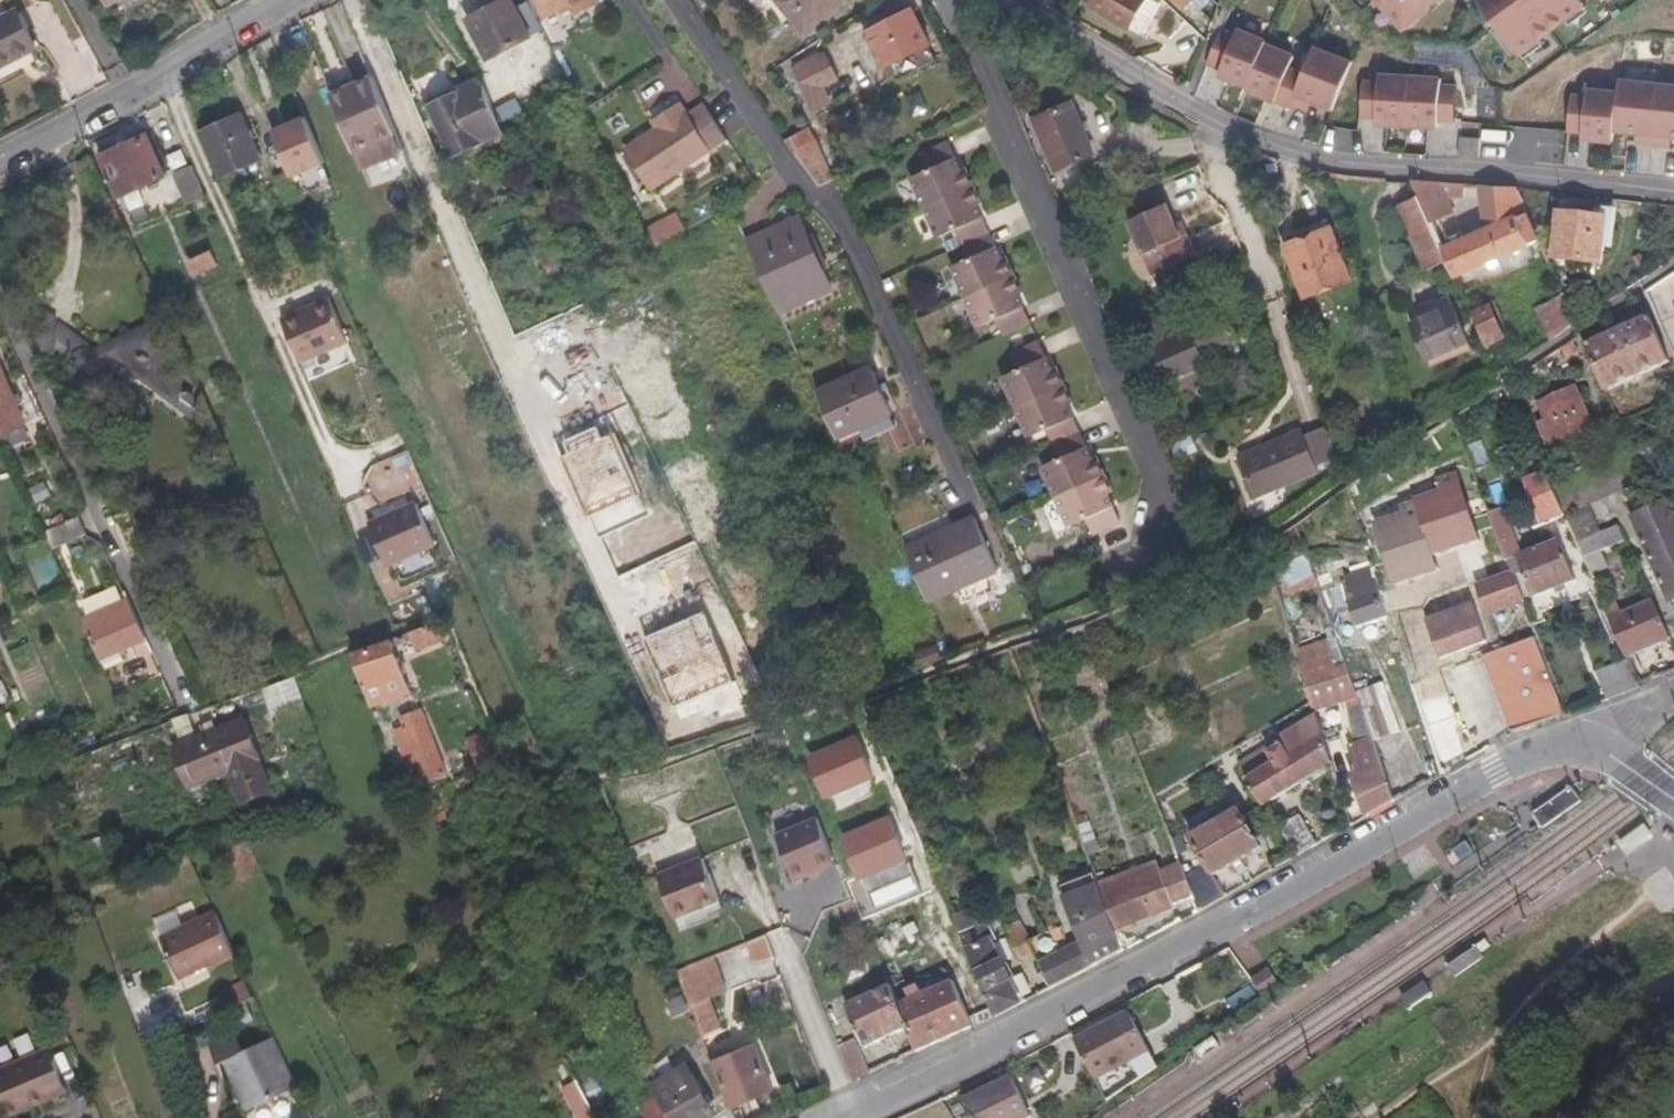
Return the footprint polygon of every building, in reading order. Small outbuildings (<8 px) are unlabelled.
[(524,0),(517,0),(512,2),(511,0),(490,0),(463,13),(483,56),(539,30),(524,0)] [(543,18),(570,5),(575,12),(597,2),(596,0),(534,0),(543,18)] [(798,33),(841,0),(773,0),(798,33)] [(1091,2),(1087,0),(1086,0),(1080,5),(1087,10),(1091,2)] [(1087,14),(1126,35),(1129,31),(1143,37),(1160,3),(1157,0),(1094,0),(1087,14)] [(1182,10),(1191,0),(1172,0),(1182,10)] [(1402,27),(1431,0),(1377,0),(1402,27)] [(1577,0),(1476,0),(1475,1),(1514,54),(1580,5),(1577,0)] [(913,9),(869,30),(886,63),(930,42),(913,9)] [(0,20),(0,66),(34,47),(13,12),(0,20)] [(1246,87),(1264,43),(1235,31),(1234,35),(1221,30),(1208,66),(1220,70),(1217,76),(1246,87)] [(1140,42),(1143,37),(1129,31),(1126,35),(1140,42)] [(1289,104),(1301,75),(1287,69),(1291,57),(1263,46),(1246,87),(1245,91),(1288,108),(1289,104)] [(1330,111),(1349,63),(1312,48),(1301,75),(1289,104),(1306,111),(1309,103),(1330,111)] [(787,69),(804,110),(822,102),(815,86),(830,80),(818,54),(787,69)] [(370,75),(329,93),(351,143),(392,125),(370,75)] [(1404,126),(1407,78),(1376,76),(1375,82),(1360,82),(1358,117),(1374,118),(1373,124),(1404,126)] [(1451,122),(1453,87),(1438,86),(1438,79),(1407,78),(1404,126),(1435,127),(1436,121),(1451,122)] [(1651,146),(1656,85),(1616,81),(1615,94),(1611,133),(1634,135),(1633,144),(1651,146)] [(432,107),(454,154),(503,133),(479,82),(462,90),(463,93),(432,107)] [(1656,85),(1651,146),(1668,147),(1669,138),(1673,139),(1673,86),(1656,85)] [(1611,133),(1615,94),(1584,92),(1583,98),(1567,97),(1564,132),(1580,134),(1579,140),(1610,142),(1611,133)] [(508,122),(524,114),(516,98),(500,106),(508,122)] [(654,117),(658,124),(648,130),(616,150),(641,192),(702,155),(672,106),(654,117)] [(1097,156),(1075,106),(1040,122),(1063,171),(1097,156)] [(273,125),(290,174),(325,162),(308,113),(273,125)] [(658,124),(654,117),(644,123),(648,130),(658,124)] [(263,164),(243,120),(203,139),(224,184),(263,164)] [(392,125),(351,143),(359,161),(400,143),(392,125)] [(812,128),(790,140),(794,149),(817,138),(812,128)] [(1458,136),(1458,155),(1477,156),(1479,138),(1458,136)] [(119,197),(166,177),(149,137),(102,157),(119,197)] [(1009,333),(1036,320),(1023,293),(1027,291),(1010,255),(1006,257),(981,204),(985,202),(967,166),(963,168),(950,140),(923,153),(930,168),(913,176),(942,236),(959,228),(973,258),(956,266),(985,326),(1002,318),(1009,333)] [(175,174),(188,203),(204,196),(191,166),(175,174)] [(1459,184),(1411,181),(1418,197),(1430,224),(1451,214),(1443,196),(1458,197),(1459,184)] [(1520,216),(1532,245),(1540,242),(1517,188),(1479,185),(1487,229),(1520,216)] [(1398,206),(1426,269),(1446,260),(1440,246),(1430,224),(1418,197),(1398,206)] [(1167,204),(1131,220),(1155,275),(1199,257),(1189,234),(1182,237),(1176,223),(1167,204)] [(657,245),(686,229),(677,211),(647,227),(657,245)] [(1557,212),(1553,257),(1604,262),(1608,217),(1557,212)] [(1532,245),(1520,216),(1487,229),(1440,246),(1446,260),(1454,277),(1532,245)] [(1183,221),(1176,223),(1182,237),(1189,234),(1183,221)] [(823,292),(789,224),(738,249),(772,318),(823,292)] [(1303,298),(1351,281),(1343,258),(1333,229),(1284,247),(1303,298)] [(216,266),(210,251),(188,261),(194,276),(216,266)] [(1362,276),(1354,253),(1343,258),(1351,281),(1362,276)] [(1644,296),(1658,326),(1668,322),(1665,316),(1672,312),(1662,283),(1644,296)] [(1475,294),(1473,289),(1461,294),(1464,299),(1475,294)] [(1574,320),(1563,295),(1538,305),(1553,339),(1574,320)] [(50,365),(71,357),(62,332),(19,297),(50,365)] [(331,304),(283,325),(303,370),(351,348),(331,304)] [(1499,334),(1486,306),(1469,312),(1489,357),(1503,350),(1497,335),(1499,334)] [(1145,346),(1161,384),(1211,364),(1207,352),(1240,339),(1228,312),(1145,346)] [(1474,355),(1458,318),(1416,337),(1433,373),(1474,355)] [(1582,349),(1604,394),(1666,363),(1646,319),(1582,349)] [(121,365),(142,380),(147,383),(160,378),(165,382),(188,401),(190,393),(181,389),(183,383),(167,370),(173,369),(171,362),(176,362),(172,359),(172,355),(162,349),(165,344),(162,344),(161,341),(161,339),(162,338),(154,333),(140,338),(127,327),(119,348),(94,358),(62,332),(71,357),(72,360),(93,375),(121,365)] [(1104,531),(1131,518),(1118,492),(1122,490),(1104,453),(1101,455),(1075,402),(1079,400),(1062,364),(1058,366),(1045,340),(1019,353),(1026,368),(1009,376),(1037,436),(1054,427),(1068,457),(1051,465),(1080,524),(1096,516),(1104,531)] [(2,438),(26,427),(0,366),(0,433),(1,435),(2,438)] [(888,415),(866,371),(813,397),(835,441),(888,415)] [(146,390),(165,382),(160,378),(147,383),(142,380),(138,383),(146,390)] [(1538,431),(1549,454),(1595,432),(1574,391),(1539,408),(1548,427),(1538,431)] [(1615,418),(1618,424),(1628,420),(1625,413),(1615,418)] [(1180,461),(1198,455),(1189,432),(1171,439),(1180,461)] [(1335,462),(1327,433),(1303,442),(1300,434),(1237,456),(1253,501),(1315,478),(1312,469),(1335,462)] [(1550,486),(1564,517),(1644,478),(1630,449),(1550,486)] [(1544,474),(1525,482),(1541,515),(1545,525),(1564,517),(1550,486),(1544,474)] [(1673,614),(1673,515),(1666,498),(1629,516),(1673,614)] [(1507,520),(1502,508),(1487,514),(1502,554),(1506,562),(1514,560),(1531,600),(1574,582),(1555,541),(1520,555),(1507,520)] [(419,510),(371,531),(389,573),(437,552),(419,510)] [(80,511),(42,525),(49,542),(86,528),(80,511)] [(997,571),(973,520),(946,533),(948,537),(907,556),(929,604),(997,571)] [(1584,562),(1624,543),(1617,528),(1577,545),(1584,562)] [(905,552),(907,556),(948,537),(946,533),(905,552)] [(1487,560),(1494,579),(1476,585),(1479,590),(1512,578),(1506,562),(1502,554),(1487,560)] [(1313,567),(1309,555),(1280,565),(1284,578),(1313,567)] [(1447,556),(1449,565),(1456,563),(1453,555),(1447,556)] [(1454,591),(1468,587),(1459,562),(1456,563),(1449,565),(1446,566),(1454,591)] [(1377,581),(1371,563),(1351,570),(1352,576),(1345,579),(1353,600),(1349,602),(1359,628),(1390,618),(1385,605),(1377,581)] [(1377,581),(1385,605),(1401,599),(1393,576),(1377,581)] [(1523,602),(1512,578),(1479,590),(1488,616),(1521,603),(1523,602)] [(1394,629),(1409,624),(1401,599),(1385,605),(1390,618),(1394,629)] [(83,622),(99,658),(146,637),(130,601),(83,622)] [(1670,638),(1653,602),(1624,615),(1617,601),(1605,607),(1627,655),(1628,657),(1670,638)] [(1478,617),(1399,645),(1442,773),(1477,753),(1448,669),(1444,669),(1442,661),(1487,645),(1478,617)] [(435,627),(410,635),(415,650),(441,640),(435,627)] [(1530,627),(1494,641),(1498,652),(1484,656),(1515,733),(1567,717),(1530,627)] [(1332,705),(1349,699),(1352,710),(1362,706),(1358,695),(1336,633),(1326,636),(1336,669),(1323,674),(1314,646),(1299,650),(1315,701),(1319,714),(1327,740),(1342,736),(1332,705)] [(410,693),(391,645),(355,658),(374,702),(389,696),(391,701),(410,693)] [(1628,657),(1627,655),(1591,671),(1606,703),(1642,687),(1628,657)] [(1362,706),(1375,743),(1402,733),(1386,685),(1358,695),(1362,706)] [(1375,743),(1362,706),(1352,710),(1359,735),(1355,736),(1357,744),(1353,745),(1363,777),(1357,779),(1369,815),(1389,803),(1394,800),(1375,743)] [(304,724),(299,708),(271,716),(276,732),(304,724)] [(427,783),(446,776),(420,711),(402,718),(406,728),(395,732),(410,770),(420,766),(427,783)] [(1279,739),(1283,746),(1246,768),(1267,804),(1334,763),(1327,740),(1319,714),(1279,739)] [(261,757),(245,719),(175,748),(191,787),(231,770),(244,802),(273,791),(259,758),(261,757)] [(483,739),(468,745),(477,766),(491,760),(483,739)] [(859,739),(814,759),(830,798),(876,779),(859,739)] [(191,786),(196,801),(218,794),(214,779),(191,786)] [(1543,828),(1554,821),(1582,802),(1572,788),(1545,806),(1539,810),(1533,814),(1540,824),(1543,828)] [(1207,821),(1211,829),(1195,838),(1209,864),(1186,875),(1195,897),(1200,910),(1228,894),(1217,873),(1263,846),(1244,810),(1242,809),(1238,803),(1207,821)] [(836,854),(819,813),(778,831),(795,872),(836,854)] [(1291,818),(1281,825),(1301,854),(1311,848),(1291,818)] [(894,819),(848,839),(880,914),(926,894),(894,819)] [(665,868),(682,910),(726,892),(709,850),(665,868)] [(1186,875),(1178,855),(1101,884),(1118,929),(1177,906),(1177,903),(1195,897),(1186,875)] [(1093,966),(1126,948),(1118,929),(1101,884),(1098,875),(1066,887),(1091,950),(1076,956),(1065,926),(1033,937),(1036,943),(1055,986),(1093,966)] [(850,881),(859,916),(873,913),(864,877),(850,881)] [(956,920),(951,909),(939,914),(956,953),(968,948),(962,934),(956,920)] [(956,920),(962,934),(983,926),(976,911),(956,920)] [(233,954),(213,915),(159,941),(178,981),(233,954)] [(1025,919),(1013,924),(1010,925),(1021,950),(1036,943),(1033,937),(1025,919)] [(991,922),(983,926),(991,940),(995,939),(998,937),(991,922)] [(991,940),(983,926),(962,934),(968,948),(997,1013),(1023,1001),(1013,977),(1015,976),(1008,960),(1005,960),(995,939),(991,940)] [(765,935),(745,943),(754,963),(773,955),(765,935)] [(1487,939),(1478,946),(1483,954),(1492,948),(1487,939)] [(719,986),(707,957),(678,969),(705,1034),(718,1028),(703,992),(719,986)] [(1279,986),(1268,970),(1251,980),(1263,997),(1279,986)] [(245,980),(228,986),(235,1004),(251,998),(245,980)] [(900,1004),(909,1027),(919,1050),(945,1037),(982,1020),(978,1013),(971,1015),(955,980),(923,994),(920,987),(908,992),(911,999),(900,1004)] [(1426,983),(1404,998),(1407,1003),(1410,1007),(1432,992),(1429,988),(1426,983)] [(900,1004),(892,986),(850,1005),(867,1046),(909,1027),(900,1004)] [(1153,1064),(1146,1053),(1125,1014),(1098,1028),(1075,1040),(1096,1079),(1102,1091),(1153,1064)] [(219,1065),(225,1063),(249,1112),(299,1088),(275,1038),(244,1053),(234,1034),(209,1046),(219,1065)] [(839,1045),(852,1082),(869,1076),(856,1039),(839,1045)] [(757,1040),(732,1050),(715,1058),(734,1104),(778,1085),(757,1040)] [(715,1058),(732,1050),(730,1044),(712,1051),(715,1058)] [(51,1046),(0,1069),(0,1097),(9,1116),(70,1089),(51,1046)] [(554,1062),(564,1082),(581,1075),(571,1054),(554,1062)] [(1108,1102),(1156,1070),(1153,1064),(1102,1091),(1108,1102)] [(444,1070),(425,1080),(437,1105),(456,1095),(444,1070)] [(601,1112),(581,1075),(564,1082),(583,1117),(604,1117),(601,1112)] [(966,1100),(975,1117),(1028,1117),(1032,1116),(1013,1077),(966,1100)] [(677,1117),(714,1117),(721,1115),(709,1089),(670,1103),(677,1117)] [(670,1103),(645,1117),(677,1117),(670,1103)]
